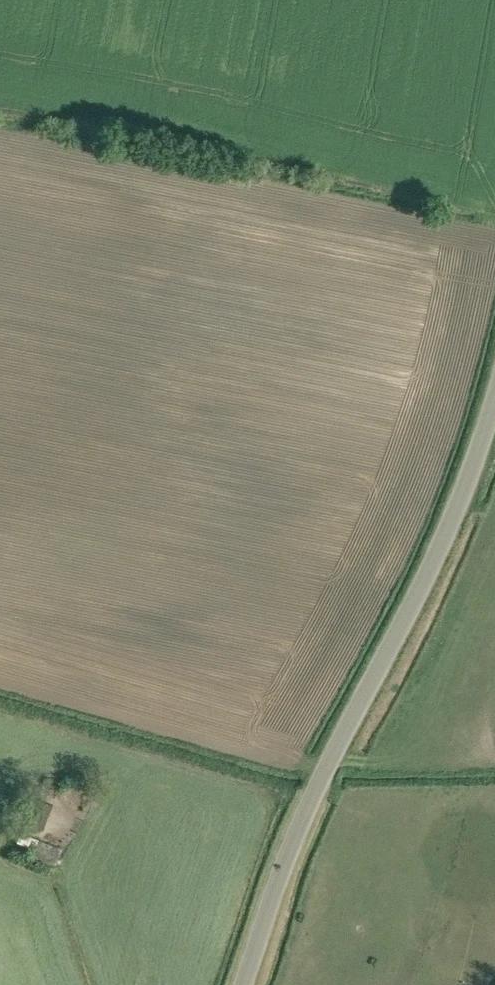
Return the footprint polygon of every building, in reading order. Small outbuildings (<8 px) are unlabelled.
[(57,865),(63,849),(22,832),(18,842),(35,848),(33,855),(57,865)]
